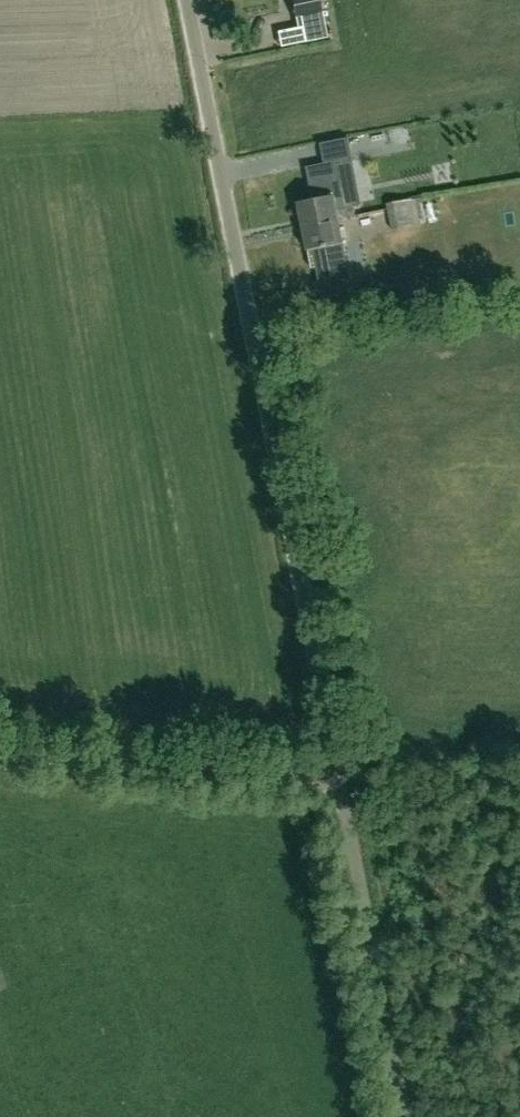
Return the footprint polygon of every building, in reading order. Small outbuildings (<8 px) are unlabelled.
[(320,0),(291,0),(295,18),(301,17),(305,41),(327,37),(320,0)] [(351,149),(377,145),(374,130),(349,134),(351,149)] [(335,161),(306,167),(312,199),(298,202),(303,227),(338,220),(356,216),(354,206),(344,207),(336,165),(335,161)] [(427,223),(423,197),(386,204),(391,229),(427,223)] [(338,220),(303,227),(308,250),(309,250),(312,269),(317,268),(320,284),(349,278),(342,244),(343,244),(338,220)]
